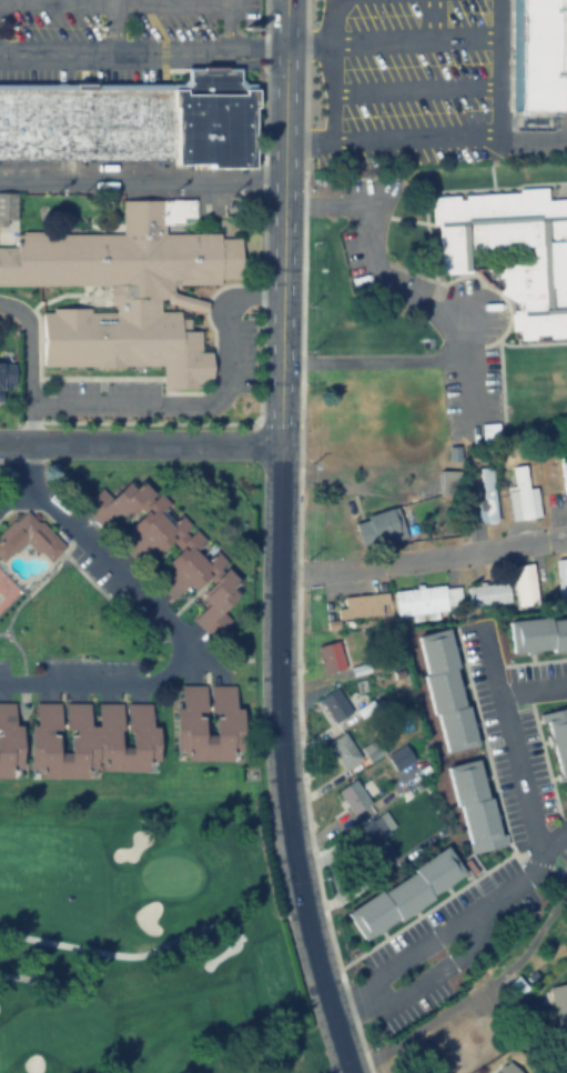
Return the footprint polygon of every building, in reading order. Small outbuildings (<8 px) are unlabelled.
[(566,108),(566,0),(514,0),(514,108),(566,108)] [(179,159),(178,164),(213,163),(213,168),(257,168),(255,107),(260,107),(260,90),(249,90),(241,80),(241,69),(191,70),(186,80),(183,83),(0,83),(0,160),(179,159)] [(432,224),(436,224),(438,275),(469,274),(469,250),(531,248),(533,263),(496,264),(497,292),(514,302),(514,310),(509,312),(510,330),(518,330),(518,340),(535,339),(535,334),(548,333),(548,340),(566,339),(566,198),(546,199),(546,187),(517,188),(517,192),(463,194),(464,199),(458,200),(457,195),(431,197),(432,224)] [(162,365),(162,390),(200,390),(200,382),(210,382),(209,352),(199,352),(199,330),(188,330),(188,318),(179,318),(179,311),(160,312),(160,299),(172,299),(172,287),(220,285),(220,278),(241,278),(240,239),(219,240),(219,233),(163,233),(163,221),(194,221),(194,200),(122,201),(122,233),(18,234),(17,192),(0,192),(0,287),(108,285),(108,304),(117,304),(117,313),(89,313),(88,308),(52,308),(52,312),(41,312),(42,367),(162,365)] [(3,403),(3,388),(15,388),(15,363),(0,363),(0,403),(3,403)] [(539,518),(536,487),(528,488),(526,465),(513,466),(515,490),(507,490),(510,521),(539,518)] [(481,523),(496,522),(493,467),(478,467),(481,523)] [(459,471),(437,471),(437,496),(459,496),(459,471)] [(231,615),(212,635),(193,616),(206,602),(202,596),(206,592),(203,589),(212,580),(207,575),(194,589),(188,583),(173,598),(155,580),(170,565),(165,560),(179,546),(171,540),(158,553),(152,548),(138,562),(119,543),(133,529),(129,524),(142,511),(136,505),(123,519),(115,512),(101,527),(80,505),(99,485),(110,497),(125,481),(132,488),(139,482),(153,495),(159,490),(169,500),(156,512),(172,527),(176,522),(174,519),(181,512),(190,521),(183,528),(190,535),(196,528),(204,535),(193,548),(206,561),(217,550),(229,561),(223,565),(237,580),(232,585),(239,592),(223,608),(231,615)] [(364,514),(395,505),(404,536),(364,548),(357,523),(366,520),(364,514)] [(4,560),(26,539),(48,561),(63,545),(26,509),(0,535),(0,555),(4,560)] [(557,558),(558,600),(566,600),(566,557),(557,558)] [(538,604),(532,562),(511,565),(517,607),(538,604)] [(466,587),(470,609),(511,601),(507,580),(466,587)] [(461,607),(459,584),(394,591),(397,621),(433,618),(433,610),(461,607)] [(343,597),(344,609),(338,609),(339,619),(383,616),(382,606),(389,605),(388,593),(343,597)] [(550,620),(566,618),(566,645),(514,651),(510,620),(550,615),(550,620)] [(446,748),(438,712),(436,712),(418,636),(450,629),(458,664),(456,664),(464,702),(468,702),(477,741),(446,748)] [(318,644),(336,640),(344,666),(326,671),(318,644)] [(205,740),(215,740),(214,716),(225,716),(225,709),(213,709),(213,683),(236,683),(236,705),(243,705),(243,749),(235,749),(235,758),(185,759),(185,748),(178,748),(178,681),(207,681),(207,710),(199,710),(199,716),(205,716),(205,740)] [(320,698),(335,686),(351,709),(335,720),(320,698)] [(2,728),(0,728),(0,701),(14,701),(14,724),(38,724),(39,702),(61,702),(61,726),(54,726),(53,733),(59,733),(59,750),(72,751),(72,733),(77,733),(77,728),(70,726),(70,702),(91,702),(91,724),(99,724),(99,703),(121,703),(121,728),(118,728),(118,751),(130,751),(130,728),(126,728),(128,703),(151,703),(150,725),(159,725),(159,759),(150,759),(150,769),(90,769),(90,776),(0,775),(0,733),(2,733),(2,728)] [(543,715),(566,709),(566,779),(559,781),(543,715)] [(328,744),(344,733),(361,758),(345,769),(328,744)] [(472,848),(460,803),(457,804),(447,765),(479,756),(490,796),(494,795),(505,839),(472,848)] [(338,788),(355,775),(376,803),(358,816),(338,788)] [(396,854),(376,869),(351,832),(371,818),(396,854)] [(364,939),(345,912),(381,889),(383,891),(415,869),(414,866),(447,844),(466,872),(432,894),(434,897),(403,917),(401,915),(364,939)] [(547,986),(566,981),(566,1040),(563,1042),(547,986)] [(523,1072),(522,1072),(491,1072),(503,1059),(523,1072)]
